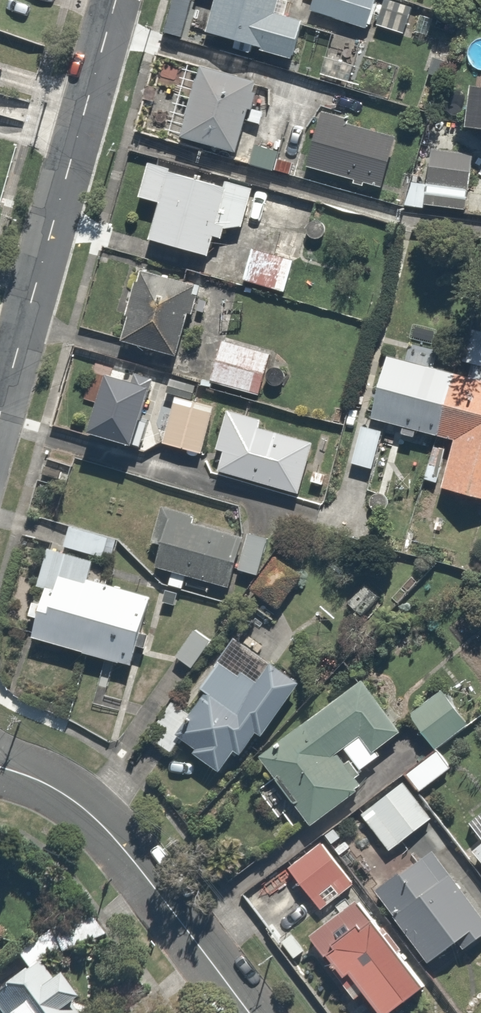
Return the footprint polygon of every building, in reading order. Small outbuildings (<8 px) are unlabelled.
[(293,52),(301,18),(270,11),(273,0),(206,0),(199,28),(293,52)] [(305,9),(365,27),(367,21),(402,32),(411,3),(401,0),(307,0),(305,9)] [(171,133),(226,150),(248,78),(194,61),(183,95),(144,84),(130,131),(168,142),(171,133)] [(456,79),(453,121),(480,123),(480,81),(456,79)] [(388,133),(317,108),(299,158),(370,184),(388,133)] [(473,148),(426,141),(420,179),(403,176),(399,203),(464,213),(473,148)] [(238,229),(252,186),(218,175),(216,182),(141,157),(130,188),(153,196),(140,234),(198,254),(207,230),(215,232),(219,222),(238,229)] [(294,256),(248,243),(238,276),(284,290),(294,256)] [(190,278),(134,262),(112,337),(168,353),(190,278)] [(350,460),(366,464),(377,419),(432,433),(420,483),(480,497),(480,326),(465,322),(454,367),(377,348),(350,460)] [(216,336),(207,369),(204,380),(258,394),(261,381),(281,387),(286,369),(266,364),(269,350),(216,336)] [(138,414),(149,373),(95,359),(76,427),(136,443),(144,415),(138,414)] [(190,383),(164,377),(161,392),(169,394),(157,440),(197,450),(210,399),(187,393),(190,383)] [(215,448),(210,466),(291,491),(305,444),(255,428),(260,413),(220,401),(207,445),(215,448)] [(158,601),(180,605),(187,571),(226,579),(228,566),(254,571),(262,531),(156,510),(146,563),(165,567),(158,601)] [(118,556),(122,537),(51,522),(38,583),(47,585),(37,635),(134,655),(147,592),(92,581),(98,552),(118,556)] [(298,575),(268,554),(246,585),(275,606),(298,575)] [(211,635),(193,622),(170,654),(188,667),(211,635)] [(258,733),(295,685),(237,641),(185,709),(170,698),(142,735),(162,750),(171,738),(213,769),(247,725),(258,733)] [(429,743),(459,720),(429,681),(390,711),(361,673),(254,755),(304,821),(358,780),(352,772),(377,752),(371,745),(408,716),(429,743)] [(449,763),(435,744),(401,770),(415,789),(449,763)] [(383,846),(425,817),(399,779),(357,807),(383,846)] [(464,847),(480,869),(480,810),(476,804),(460,817),(476,838),(464,847)] [(351,879),(317,835),(282,862),(316,906),(351,879)] [(428,967),(448,952),(440,942),(461,926),(468,936),(480,927),(480,918),(426,847),(369,891),(428,967)] [(300,934),(348,996),(356,990),(374,1012),(383,1012),(420,984),(350,895),(300,934)] [(57,961),(37,974),(23,952),(0,966),(0,978),(3,983),(0,985),(0,1012),(71,1012),(62,1000),(76,991),(57,961)]
